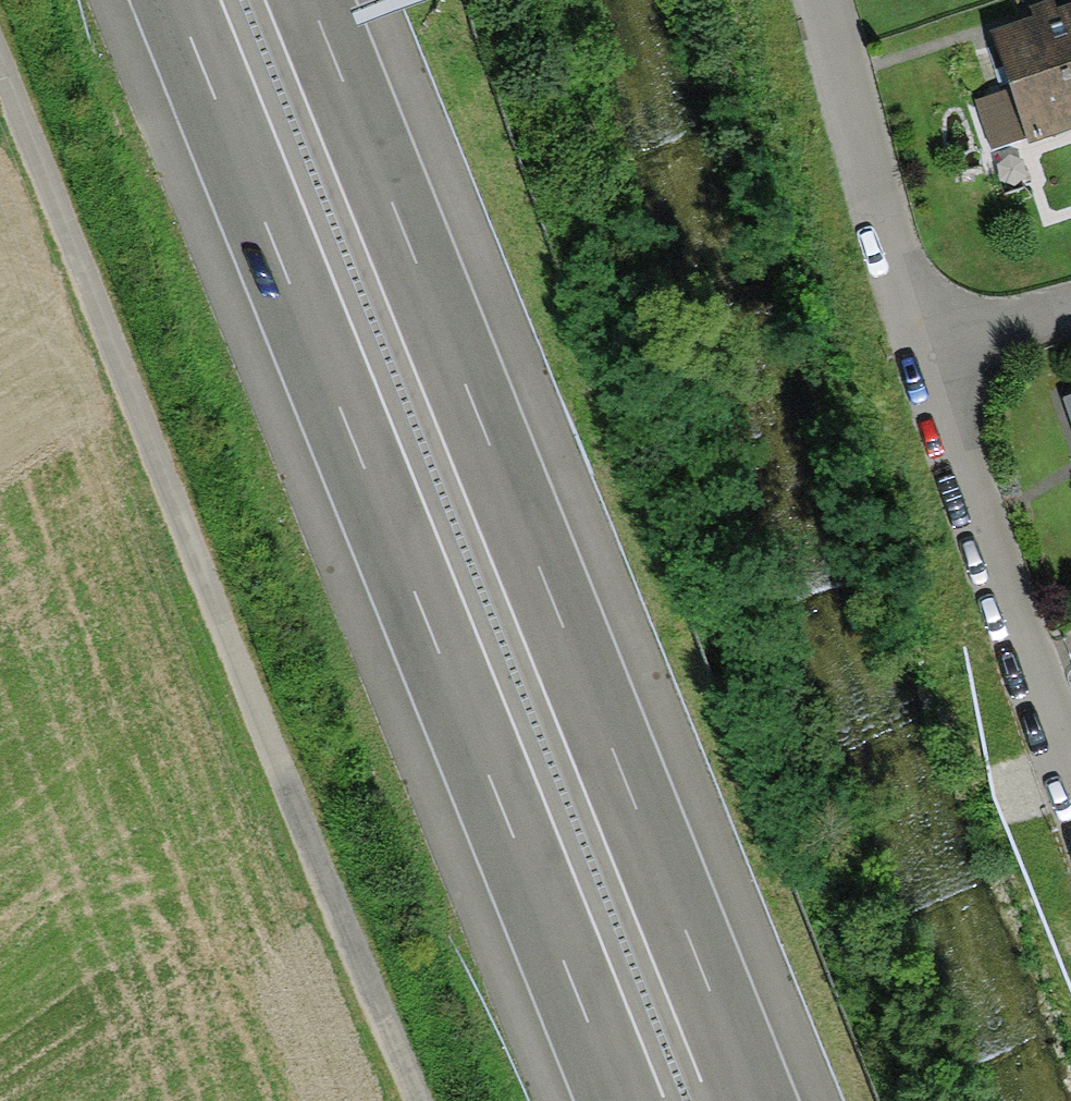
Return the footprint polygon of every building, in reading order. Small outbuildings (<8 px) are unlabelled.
[(996,45),(1030,146),(1070,132),(1070,20),(996,45)]
